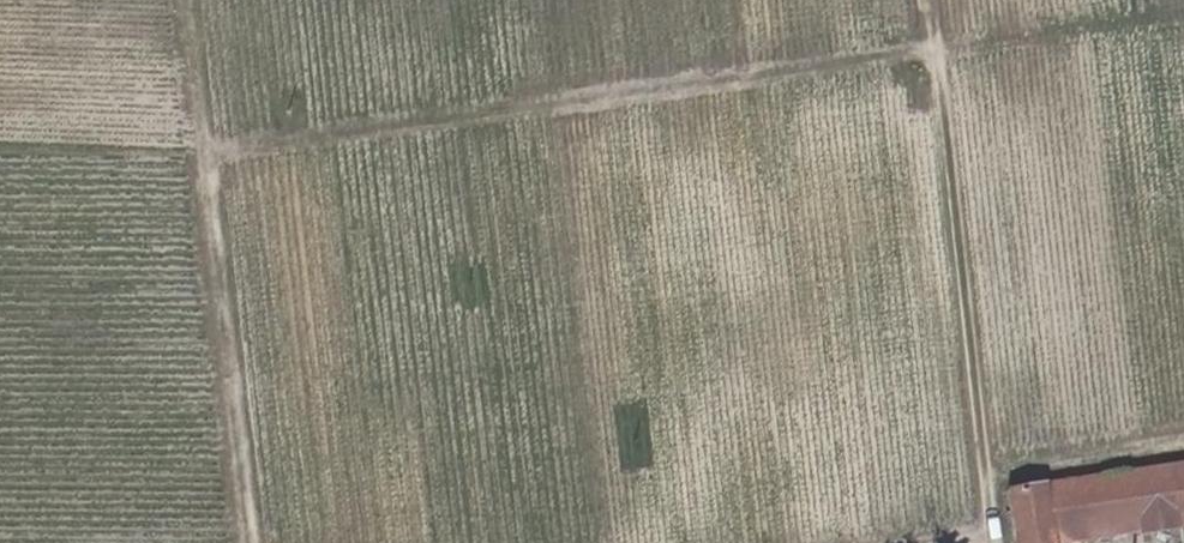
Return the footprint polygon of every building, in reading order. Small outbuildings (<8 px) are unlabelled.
[(991,479),(1001,542),(1037,542),(1035,533),(1183,509),(1183,445),(991,479)]
